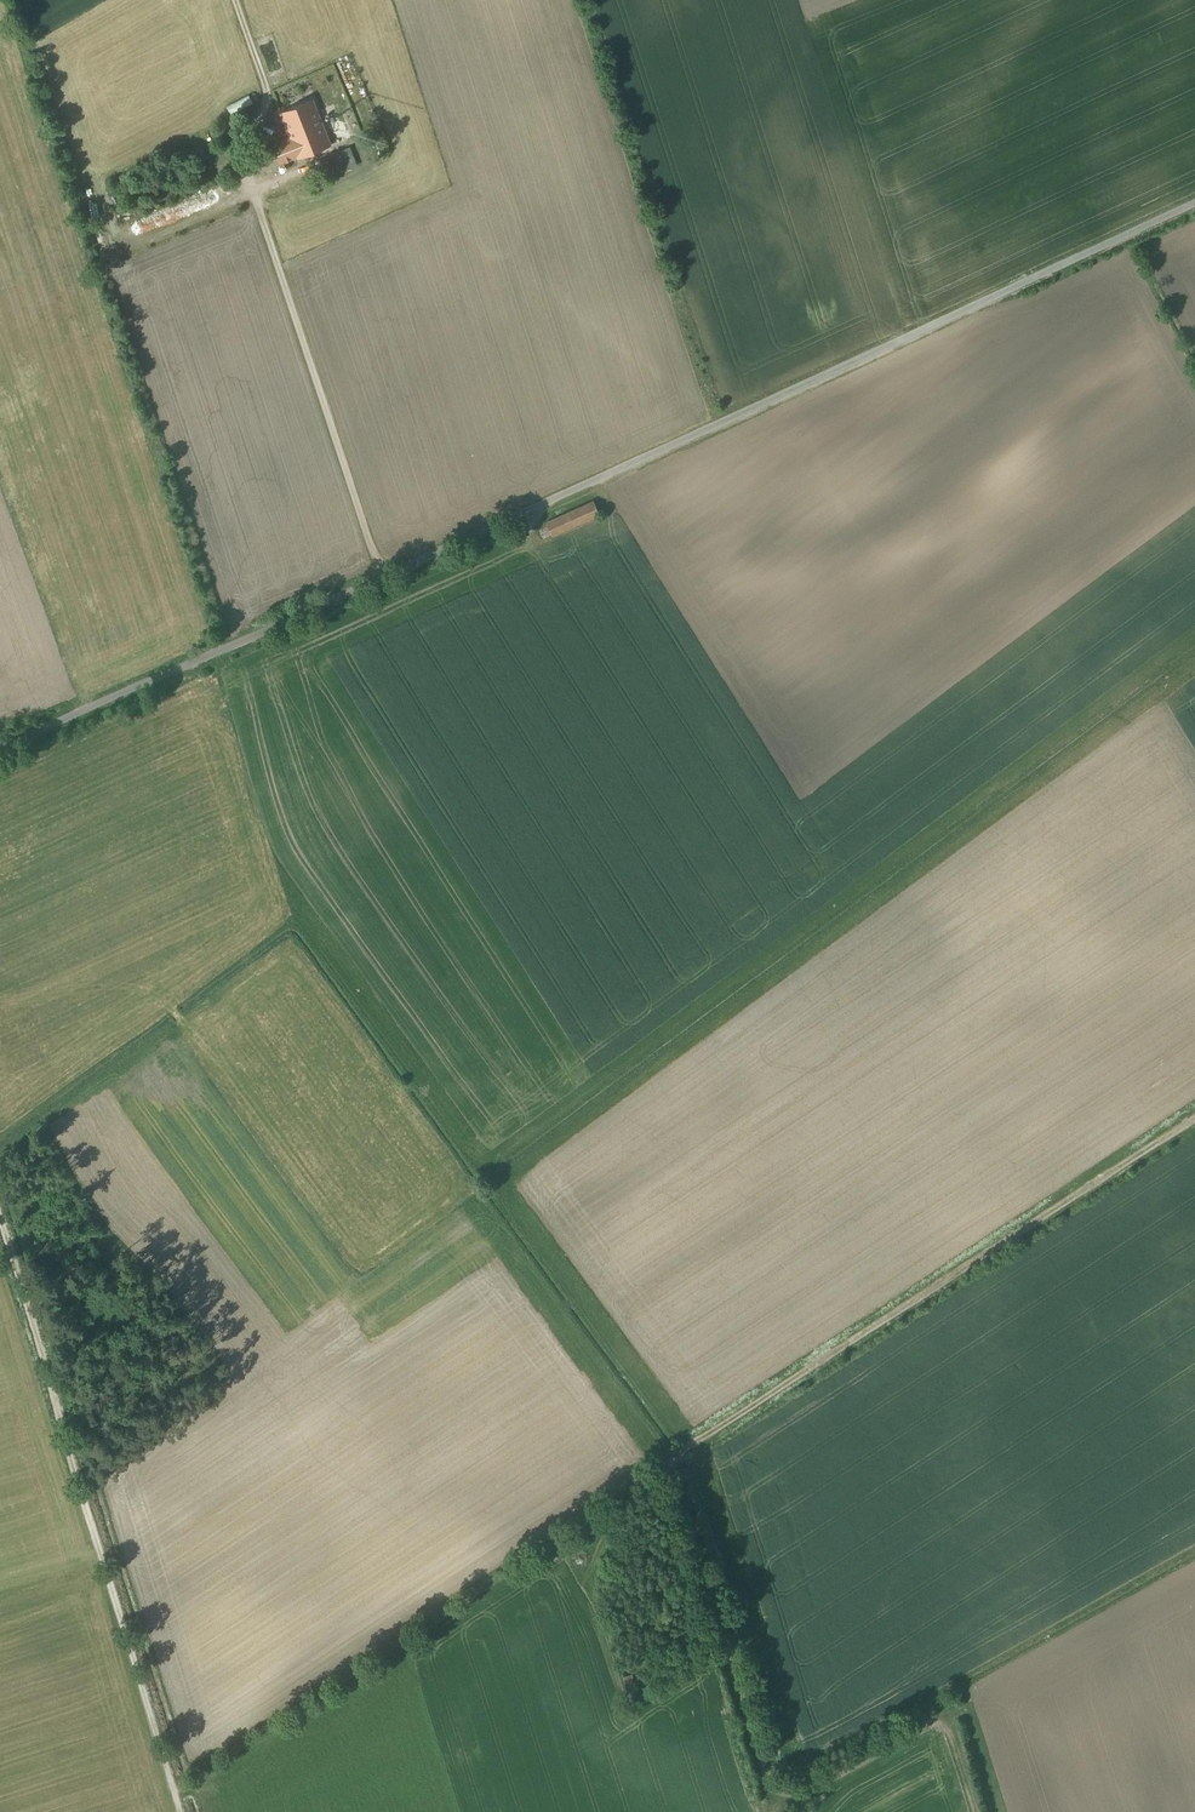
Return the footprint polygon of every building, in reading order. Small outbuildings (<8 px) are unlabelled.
[(281,115),(290,138),(322,125),(314,102),(281,115)] [(330,145),(322,125),(290,138),(249,154),(257,174),(330,145)] [(341,150),(328,155),(336,174),(348,169),(341,150)]
